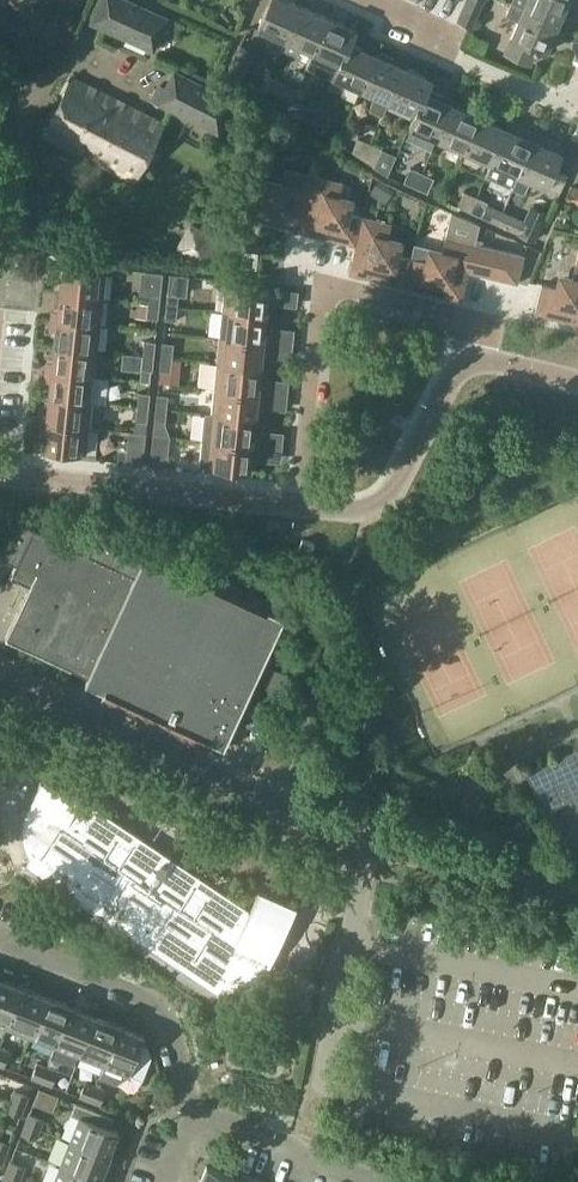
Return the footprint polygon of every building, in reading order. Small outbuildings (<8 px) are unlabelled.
[(88,20),(154,51),(163,33),(168,36),(175,21),(131,0),(97,0),(88,20)] [(286,40),(301,6),(287,0),(272,0),(259,28),(273,34),(267,47),(280,53),(286,40)] [(462,13),(476,19),(484,0),(467,0),(462,13)] [(511,2),(559,23),(563,12),(567,14),(573,0),(512,0),(511,2)] [(559,23),(511,2),(505,15),(519,21),(505,53),(530,64),(537,47),(547,51),(559,23)] [(286,40),(313,52),(328,18),(301,6),(286,40)] [(356,30),(328,18),(313,52),(340,64),(350,43),(356,30)] [(345,81),(362,89),(377,55),(350,43),(340,64),(341,64),(329,87),(337,90),(342,88),(345,81)] [(254,51),(241,45),(230,71),(242,77),(254,51)] [(382,114),(388,101),(404,67),(377,55),(362,89),(375,95),(369,109),(382,114)] [(388,101),(416,113),(417,113),(426,93),(432,80),(404,67),(388,101)] [(166,90),(161,87),(153,101),(224,137),(241,104),(175,71),(166,90)] [(164,124),(72,77),(43,134),(135,181),(164,124)] [(268,81),(264,92),(276,97),(283,82),(270,77),(268,81)] [(453,105),(426,93),(417,113),(416,113),(410,127),(438,139),(453,105)] [(438,139),(465,151),(480,117),(453,105),(438,139)] [(302,119),(313,126),(319,111),(308,106),(302,119)] [(331,116),(319,111),(313,126),(323,133),(331,116)] [(295,124),(282,116),(274,129),(286,137),(295,124)] [(465,151),(491,163),(494,157),(507,129),(480,117),(465,151)] [(491,163),(518,175),(534,141),(537,134),(510,122),(507,129),(494,157),(491,163)] [(537,134),(534,141),(518,175),(513,188),(524,193),(530,180),(547,187),(565,147),(537,134)] [(325,156),(329,155),(334,148),(325,142),(319,151),(325,156)] [(354,153),(363,159),(368,147),(358,143),(354,153)] [(378,151),(368,147),(363,159),(372,165),(378,151)] [(243,218),(300,232),(314,175),(285,168),(282,180),(267,177),(263,191),(250,188),(243,218)] [(405,182),(417,187),(423,173),(411,168),(405,182)] [(433,178),(423,173),(417,187),(427,192),(433,178)] [(300,232),(355,245),(362,216),(350,213),(354,198),(340,194),(343,182),(314,175),(300,232)] [(377,182),(369,194),(379,200),(387,188),(377,182)] [(470,211),(476,197),(465,192),(459,206),(470,211)] [(487,202),(476,197),(470,211),(481,216),(487,202)] [(545,213),(532,207),(521,233),(534,239),(545,213)] [(425,256),(414,253),(406,287),(462,300),(475,243),(480,224),(452,211),(446,236),(443,249),(428,245),(425,256)] [(348,273),(406,287),(414,253),(401,250),(403,239),(389,236),(392,223),(362,216),(355,245),(348,273)] [(202,260),(215,235),(190,223),(178,247),(202,260)] [(489,277),(496,248),(482,245),(476,273),(489,277)] [(489,277),(504,280),(511,251),(496,248),(489,277)] [(524,255),(511,251),(504,280),(518,283),(524,255)] [(576,264),(573,275),(558,271),(554,287),(542,284),(535,313),(577,323),(577,265),(576,264)] [(62,267),(59,293),(102,298),(105,271),(62,267)] [(150,290),(148,303),(159,304),(162,272),(145,270),(143,290),(150,290)] [(169,273),(168,291),(166,305),(177,306),(179,293),(185,294),(187,275),(169,273)] [(226,284),(223,311),(266,315),(269,288),(226,284)] [(59,293),(57,319),(99,324),(102,298),(59,293)] [(158,318),(159,304),(148,303),(147,317),(158,318)] [(166,305),(165,319),(176,320),(177,306),(166,305)] [(223,311),(221,336),(263,341),(266,315),(223,311)] [(57,319),(54,345),(97,349),(99,324),(57,319)] [(261,366),(263,341),(221,336),(218,362),(261,366)] [(145,340),(143,354),(154,355),(156,341),(145,340)] [(162,342),(161,356),(172,357),(173,343),(162,342)] [(54,345),(51,371),(94,375),(97,349),(54,345)] [(153,370),(154,355),(143,354),(142,368),(153,370)] [(161,356),(159,370),(171,371),(172,357),(161,356)] [(258,392),(261,366),(218,362),(215,388),(258,392)] [(51,371),(49,396),(91,400),(91,401),(106,403),(108,377),(94,376),(94,375),(51,371)] [(256,418),(258,392),(215,388),(213,413),(256,418)] [(139,392),(138,405),(149,407),(150,393),(139,392)] [(157,394),(156,407),(167,408),(168,395),(157,394)] [(49,396),(46,422),(89,427),(91,401),(91,400),(49,396)] [(147,421),(149,407),(138,405),(136,420),(147,421)] [(156,407),(154,422),(165,423),(167,408),(156,407)] [(253,444),(256,418),(213,413),(205,413),(202,439),(253,444)] [(86,454),(89,427),(46,422),(43,449),(86,454)] [(142,464),(146,433),(129,431),(126,463),(142,464)] [(153,433),(150,465),(166,467),(170,435),(153,433)] [(250,471),(253,444),(202,439),(200,466),(207,467),(207,466),(250,471)] [(225,747),(258,675),(285,617),(267,608),(268,605),(189,567),(186,572),(145,552),(145,553),(106,535),(100,548),(49,524),(45,532),(34,527),(18,520),(1,556),(17,563),(15,566),(34,576),(6,637),(87,676),(84,682),(225,747)] [(303,539),(299,551),(311,555),(315,543),(303,539)] [(576,734),(573,741),(575,748),(526,771),(544,810),(571,798),(577,812),(577,733),(576,734)] [(260,890),(251,910),(90,803),(89,805),(79,800),(80,797),(42,780),(25,817),(23,822),(22,829),(22,835),(23,841),(25,847),(27,852),(30,857),(25,865),(105,918),(217,993),(222,986),(230,987),(236,987),(245,986),(251,984),(257,981),(261,977),(266,972),(269,968),(297,906),(260,890)] [(560,824),(569,844),(577,840),(577,815),(560,824)] [(0,979),(0,1023),(8,1027),(23,988),(0,979)] [(32,1036),(48,997),(23,988),(8,1027),(32,1036)] [(32,1036),(57,1045),(72,1007),(48,997),(32,1036)] [(96,1016),(72,1007),(57,1045),(81,1055),(96,1016)] [(120,1026),(96,1016),(81,1055),(105,1064),(120,1026)] [(149,1047),(141,1044),(145,1035),(120,1026),(105,1064),(100,1077),(117,1083),(129,1075),(130,1074),(144,1079),(152,1057),(149,1047)] [(10,1053),(0,1049),(0,1064),(5,1066),(10,1053)] [(32,1077),(43,1081),(48,1068),(37,1063),(32,1077)] [(53,1085),(58,1072),(48,1068),(43,1081),(53,1085)] [(80,1096),(91,1100),(96,1087),(85,1083),(80,1096)] [(106,1091),(96,1087),(91,1100),(101,1104),(106,1091)] [(11,1100),(25,1105),(29,1095),(15,1090),(11,1100)] [(7,1110),(21,1116),(25,1105),(11,1100),(7,1110)] [(80,1117),(70,1141),(110,1156),(120,1131),(111,1128),(114,1118),(76,1103),(72,1114),(80,1117)] [(30,1114),(26,1124),(40,1129),(44,1119),(30,1114)] [(22,1134),(36,1139),(40,1129),(26,1124),(22,1134)] [(6,1155),(10,1143),(0,1140),(0,1153),(6,1155)] [(100,1181),(110,1156),(70,1141),(60,1166),(100,1181)] [(7,1173),(21,1178),(25,1167),(11,1161),(7,1173)] [(240,1178),(207,1165),(200,1181),(259,1181),(260,1180),(242,1172),(240,1178)] [(100,1181),(60,1166),(54,1181),(100,1181)] [(21,1178),(7,1173),(3,1181),(19,1181),(21,1178)]
